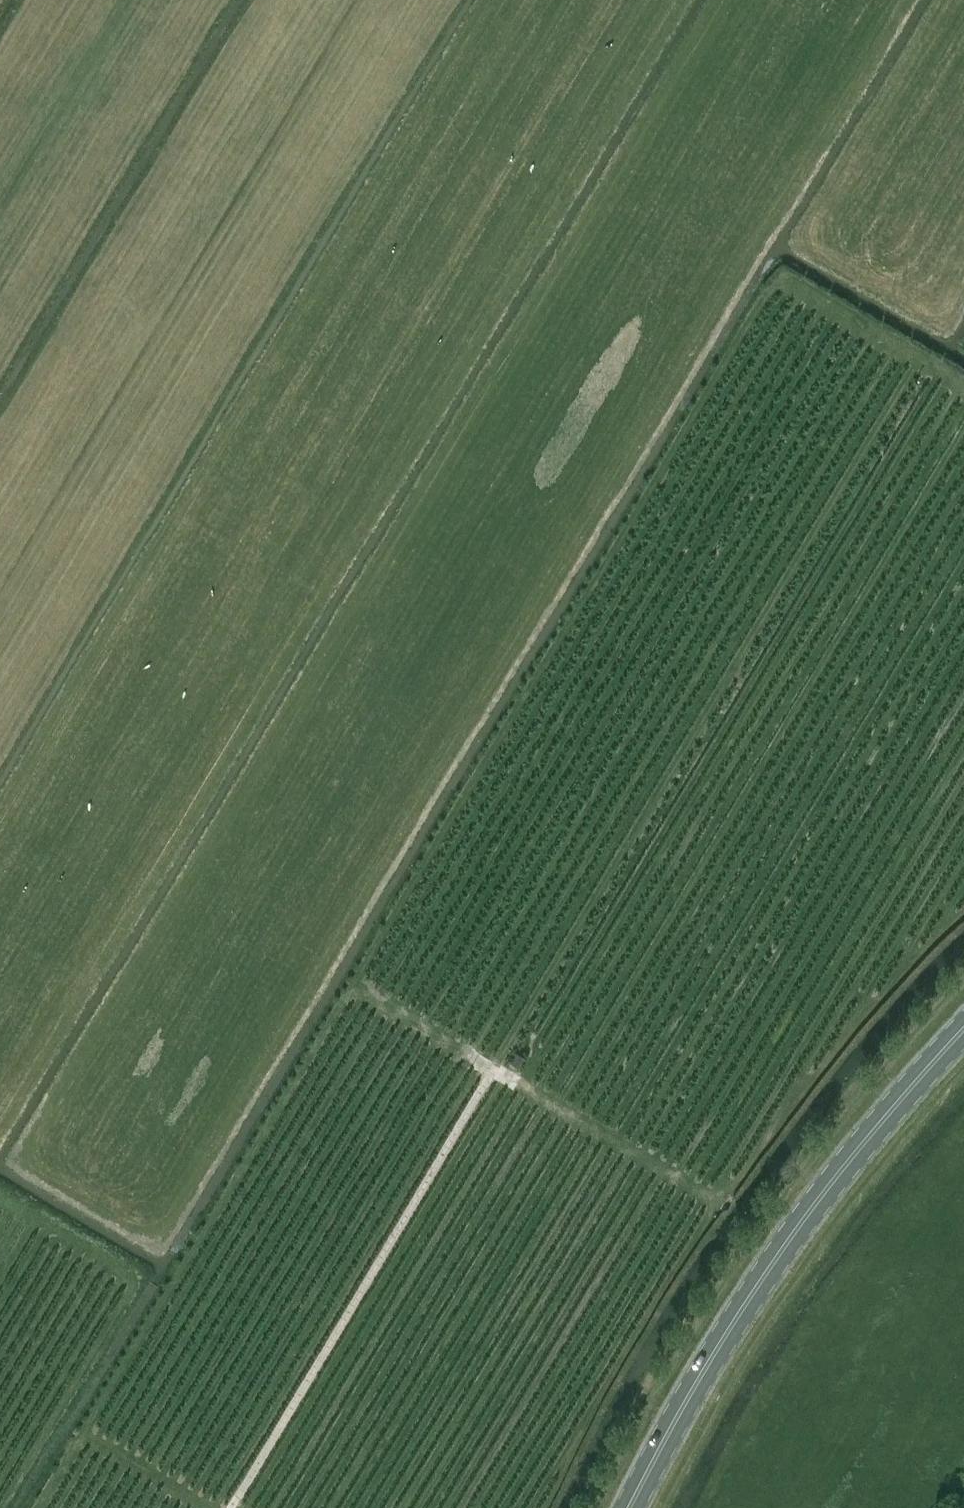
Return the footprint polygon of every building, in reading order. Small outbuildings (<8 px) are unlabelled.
[(516,1053),(511,1063),(520,1067),(525,1057),(516,1053)]
